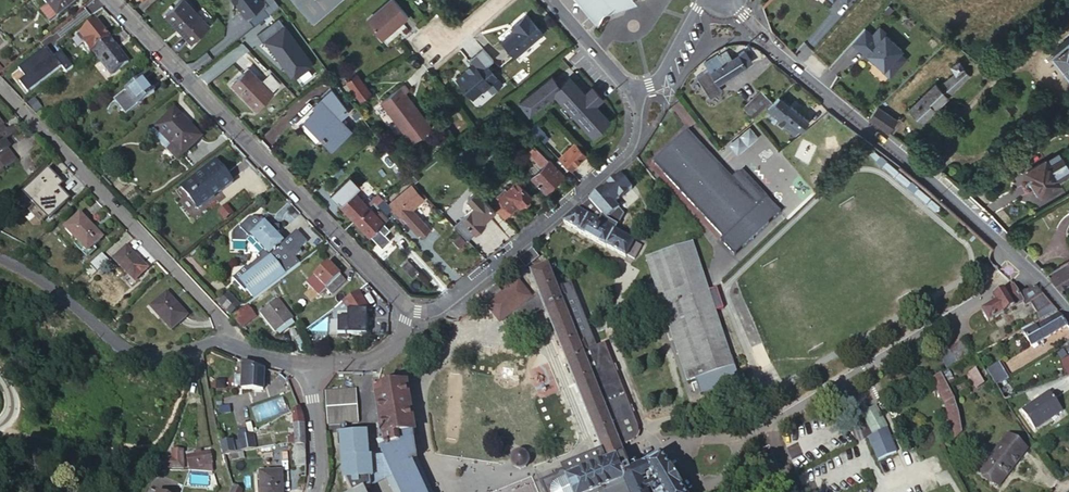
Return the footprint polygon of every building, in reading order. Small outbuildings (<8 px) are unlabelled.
[(56,18),(76,2),(74,0),(41,0),(48,8),(56,18)] [(184,0),(180,0),(165,15),(190,41),(207,24),(184,0)] [(245,18),(263,4),(260,0),(232,0),(240,11),(245,18)] [(312,21),(337,0),(293,0),(312,21)] [(394,0),(388,0),(364,19),(380,38),(407,15),(394,0)] [(582,5),(583,5),(589,15),(591,14),(596,22),(601,11),(606,1),(608,1),(608,0),(578,0),(582,5)] [(601,11),(632,0),(608,0),(608,1),(606,1),(601,11)] [(48,8),(40,14),(49,24),(56,18),(48,8)] [(541,33),(526,14),(510,27),(512,30),(499,41),(513,56),(541,33)] [(311,62),(278,18),(256,35),(263,43),(265,41),(282,64),(283,63),(287,68),(285,69),(291,76),(295,77),(310,66),(311,62)] [(93,51),(110,38),(95,21),(76,36),(90,54),(93,51)] [(880,26),(872,34),(864,27),(852,41),(866,54),(868,52),(876,59),(875,60),(883,67),(882,69),(889,75),(906,58),(899,51),(901,48),(885,33),(886,32),(880,26)] [(1068,37),(1050,53),(1068,76),(1068,38),(1068,37)] [(128,61),(110,38),(93,51),(112,74),(128,61)] [(493,60),(482,48),(468,60),(473,65),(456,79),(473,98),(487,86),(492,92),(502,83),(486,66),(493,60)] [(66,73),(73,67),(62,53),(52,61),(50,58),(51,56),(45,49),(19,70),(26,78),(20,83),(28,94),(61,67),(66,73)] [(751,61),(743,50),(730,58),(725,50),(717,55),(716,53),(703,62),(707,68),(695,75),(710,98),(722,90),(719,86),(717,83),(726,78),(751,61)] [(908,108),(921,120),(968,75),(958,61),(951,66),(956,72),(939,86),(937,84),(939,82),(935,78),(928,84),(930,86),(908,108)] [(248,69),(231,84),(255,109),(272,93),(271,92),(280,83),(270,73),(261,82),(248,69)] [(346,81),(353,91),(363,83),(356,74),(346,81)] [(583,94),(569,77),(553,90),(550,86),(555,81),(551,76),(519,103),(526,111),(531,107),(534,110),(554,94),(563,105),(580,125),(587,133),(596,126),(598,129),(607,122),(593,106),(583,94)] [(153,92),(142,79),(114,100),(125,114),(153,92)] [(363,83),(353,91),(359,99),(369,91),(363,83)] [(403,84),(380,100),(410,142),(430,128),(404,93),(408,91),(403,84)] [(591,88),(585,93),(595,104),(601,100),(591,88)] [(346,111),(331,90),(312,106),(315,110),(304,121),(331,148),(349,131),(338,119),(346,111)] [(742,108),(753,121),(764,110),(772,103),(760,91),(742,108)] [(585,93),(583,94),(593,106),(595,104),(585,93)] [(772,103),(764,110),(782,124),(780,126),(786,131),(787,129),(793,135),(798,128),(800,130),(807,120),(790,106),(790,107),(778,96),(772,103)] [(563,105),(560,107),(577,127),(580,125),(563,105)] [(868,118),(891,134),(903,121),(899,116),(896,118),(877,105),(868,118)] [(529,115),(534,110),(531,107),(526,111),(529,115)] [(179,119),(181,116),(173,108),(154,128),(172,145),(167,151),(177,160),(201,136),(187,121),(184,124),(179,119)] [(828,110),(814,121),(822,129),(834,114),(828,110)] [(534,123),(529,128),(539,139),(545,134),(534,123)] [(15,161),(8,153),(7,154),(5,151),(8,149),(3,143),(17,133),(11,126),(6,129),(1,134),(0,133),(0,173),(15,161)] [(596,126),(587,133),(590,136),(598,129),(596,126)] [(750,126),(728,140),(735,152),(758,137),(750,126)] [(687,130),(652,163),(653,164),(654,163),(724,237),(720,241),(721,242),(722,241),(734,254),(733,255),(734,255),(780,212),(779,211),(779,212),(766,199),(767,198),(766,197),(764,199),(747,182),(740,189),(731,179),(686,132),(687,131),(687,130)] [(545,191),(563,174),(554,164),(549,159),(547,158),(546,158),(534,146),(529,141),(526,145),(529,148),(526,151),(536,162),(526,172),(545,191)] [(538,142),(534,146),(546,158),(547,158),(549,159),(552,156),(538,142)] [(586,155),(574,144),(572,146),(584,157),(586,155)] [(572,146),(559,159),(568,168),(570,170),(584,157),(572,146)] [(440,163),(445,159),(439,153),(435,157),(440,163)] [(1062,158),(1049,165),(1045,160),(1026,171),(1040,194),(1059,183),(1057,178),(1068,171),(1068,169),(1062,158)] [(563,174),(568,168),(559,159),(554,164),(563,174)] [(232,183),(215,161),(180,187),(197,209),(232,183)] [(764,199),(766,197),(740,170),(731,179),(740,189),(747,182),(764,199)] [(53,185),(57,181),(47,171),(23,194),(47,219),(68,200),(58,190),(53,185)] [(576,210),(562,222),(579,231),(578,233),(604,247),(605,246),(625,257),(626,255),(633,242),(613,231),(623,214),(613,204),(631,189),(618,174),(576,210)] [(338,205),(353,220),(367,207),(368,205),(366,203),(354,191),(359,186),(349,175),(329,194),(336,201),(337,200),(340,203),(338,205)] [(420,184),(412,175),(408,179),(416,187),(420,184)] [(500,195),(498,193),(489,202),(504,216),(518,204),(519,205),(529,195),(516,180),(506,190),(500,195)] [(62,186),(57,181),(53,185),(58,190),(62,186)] [(482,184),(477,189),(482,195),(487,190),(482,184)] [(417,235),(419,233),(426,226),(411,210),(422,199),(410,185),(389,204),(417,235)] [(366,203),(368,205),(373,201),(376,204),(382,198),(377,193),(366,203)] [(376,204),(386,214),(391,209),(382,198),(376,204)] [(453,225),(467,240),(484,223),(483,220),(486,217),(480,210),(484,206),(479,200),(453,225)] [(232,213),(226,204),(216,211),(223,220),(232,213)] [(367,207),(353,220),(368,235),(385,219),(379,213),(376,216),(367,207)] [(87,253),(93,246),(102,238),(79,215),(64,229),(76,242),(87,253)] [(254,299),(297,266),(293,260),(299,255),(296,252),(305,244),(294,233),(282,243),(274,235),(277,232),(277,226),(273,226),(269,229),(260,219),(257,221),(256,219),(249,221),(238,230),(237,229),(232,234),(234,244),(246,242),(252,237),(264,251),(258,256),(260,259),(250,268),(248,266),(234,279),(246,292),(248,290),(254,299)] [(426,226),(419,233),(421,236),(429,229),(426,226)] [(378,236),(368,245),(373,251),(383,242),(378,236)] [(96,250),(93,246),(87,253),(76,242),(73,245),(87,260),(96,250)] [(633,242),(626,255),(634,259),(641,247),(633,242)] [(692,244),(647,259),(670,330),(673,339),(687,381),(694,378),(724,368),(732,365),(730,357),(715,312),(708,292),(692,244)] [(147,269),(126,247),(112,260),(133,282),(147,269)] [(531,249),(519,259),(525,267),(537,257),(531,249)] [(91,265),(97,271),(107,262),(101,256),(91,265)] [(1051,271),(1053,275),(1068,265),(1068,260),(1051,271)] [(345,282),(327,264),(306,284),(318,297),(325,290),(331,296),(345,282)] [(90,265),(85,269),(92,276),(97,271),(91,265),(90,265)] [(557,289),(548,265),(529,273),(537,292),(544,309),(574,382),(586,378),(591,375),(596,386),(611,425),(598,430),(606,452),(620,447),(628,444),(632,441),(634,439),(636,435),(638,431),(638,428),(612,364),(604,344),(596,347),(571,283),(557,289)] [(1051,277),(1060,287),(1068,281),(1068,265),(1053,275),(1051,277)] [(508,287),(499,276),(489,285),(497,295),(508,287)] [(500,308),(506,316),(516,308),(530,297),(531,296),(517,280),(492,300),(498,309),(500,308)] [(1056,311),(1033,285),(1031,287),(1029,289),(1025,291),(1020,291),(1015,290),(1012,285),(991,297),(995,302),(980,310),(987,322),(1021,302),(1024,306),(1029,303),(1040,320),(1056,312),(1056,311)] [(715,289),(708,292),(715,312),(722,309),(715,289)] [(544,309),(537,292),(531,296),(530,297),(516,308),(523,313),(527,314),(534,314),(544,309)] [(166,293),(151,306),(161,316),(159,318),(171,331),(187,316),(166,293)] [(240,305),(228,294),(219,302),(230,314),(240,305)] [(276,332),(291,320),(293,318),(277,298),(258,313),(274,334),(276,332)] [(161,316),(151,306),(149,308),(159,318),(161,316)] [(245,306),(230,317),(241,328),(254,317),(245,306)] [(366,311),(348,311),(348,319),(337,319),(337,336),(361,336),(361,331),(366,331),(366,311)] [(1066,326),(1056,312),(1040,320),(1041,323),(1024,334),(1031,347),(1036,343),(1038,346),(1040,347),(1044,344),(1044,342),(1042,340),(1066,326)] [(294,323),(291,320),(276,332),(278,335),(294,323)] [(1041,323),(1040,320),(1022,330),(1024,334),(1041,323)] [(294,341),(298,352),(313,353),(307,337),(294,341)] [(967,357),(960,343),(949,350),(956,363),(967,357)] [(949,350),(938,355),(946,368),(956,363),(949,350)] [(730,357),(732,365),(724,368),(730,383),(738,381),(730,357)] [(1060,362),(1068,375),(1068,357),(1060,362)] [(263,369),(243,362),(240,389),(262,391),(263,369)] [(997,363),(984,371),(990,379),(994,385),(1006,378),(997,363)] [(730,383),(724,368),(694,378),(699,393),(699,392),(721,385),(723,392),(723,393),(724,393),(723,392),(731,387),(730,383)] [(973,369),(966,373),(975,388),(983,383),(973,369)] [(953,399),(940,373),(930,379),(943,403),(952,440),(961,433),(958,417),(956,406),(953,399)] [(591,375),(586,378),(591,389),(596,386),(591,375)] [(586,378),(574,382),(601,452),(598,453),(594,455),(596,459),(603,456),(607,456),(609,458),(611,460),(613,462),(624,457),(622,452),(620,447),(606,452),(598,430),(611,425),(596,386),(591,389),(586,378)] [(1017,395),(1006,378),(994,385),(1004,400),(1017,395)] [(406,383),(377,387),(373,388),(374,394),(378,393),(385,437),(381,438),(382,445),(378,446),(383,456),(385,461),(388,460),(391,465),(407,458),(410,463),(416,461),(414,441),(406,443),(405,435),(412,433),(414,433),(414,431),(413,425),(406,383)] [(358,423),(355,389),(325,392),(327,425),(358,423)] [(378,393),(374,394),(381,438),(385,437),(378,393)] [(1061,411),(1048,393),(1036,401),(1021,411),(1034,430),(1061,411)] [(862,413),(873,435),(886,428),(887,428),(877,406),(862,413)] [(260,415),(270,415),(270,407),(260,407),(260,415)] [(304,422),(299,409),(292,410),(294,437),(287,438),(287,442),(294,442),(294,445),(305,445),(304,422)] [(273,445),(267,424),(257,430),(261,448),(273,445)] [(873,435),(866,437),(869,443),(873,454),(874,454),(877,462),(884,459),(884,458),(896,453),(886,428),(873,435)] [(252,433),(256,449),(261,448),(257,430),(252,433)] [(351,491),(360,491),(362,491),(370,488),(369,479),(371,479),(369,457),(368,456),(365,432),(339,434),(343,481),(346,481),(351,491)] [(219,445),(222,456),(255,449),(251,433),(237,436),(237,442),(219,445)] [(414,441),(412,433),(405,435),(406,443),(414,441)] [(1027,450),(1010,437),(980,473),(997,487),(1027,450)] [(1034,445),(1041,455),(1047,450),(1040,441),(1034,445)] [(305,467),(305,445),(294,445),(294,442),(287,442),(287,446),(290,446),(291,467),(305,467)] [(188,472),(211,472),(211,461),(209,452),(201,454),(200,451),(194,452),(195,455),(186,457),(188,465),(188,472)] [(517,452),(515,453),(513,454),(511,456),(510,459),(509,461),(510,464),(512,467),(515,469),(518,470),(522,469),(525,467),(527,464),(527,462),(527,459),(526,456),(524,453),(520,452),(517,452)] [(594,455),(560,468),(561,471),(554,473),(557,479),(540,486),(543,491),(682,491),(681,490),(669,471),(661,457),(644,469),(637,472),(634,466),(627,469),(623,460),(625,459),(624,457),(613,462),(611,460),(609,458),(607,456),(603,456),(596,459),(594,455)] [(385,461),(383,456),(369,457),(371,479),(369,479),(370,488),(393,476),(391,472),(388,467),(385,461)] [(181,468),(181,458),(163,458),(163,468),(181,468)] [(391,472),(410,463),(407,458),(391,465),(388,467),(391,472)] [(416,461),(410,463),(410,466),(413,472),(423,491),(431,491),(416,461)] [(413,472),(408,474),(405,468),(410,466),(410,463),(391,472),(393,476),(400,491),(423,491),(413,472)] [(673,469),(669,471),(681,490),(685,488),(673,469)] [(280,472),(260,474),(261,490),(259,490),(259,491),(281,491),(280,472)]
